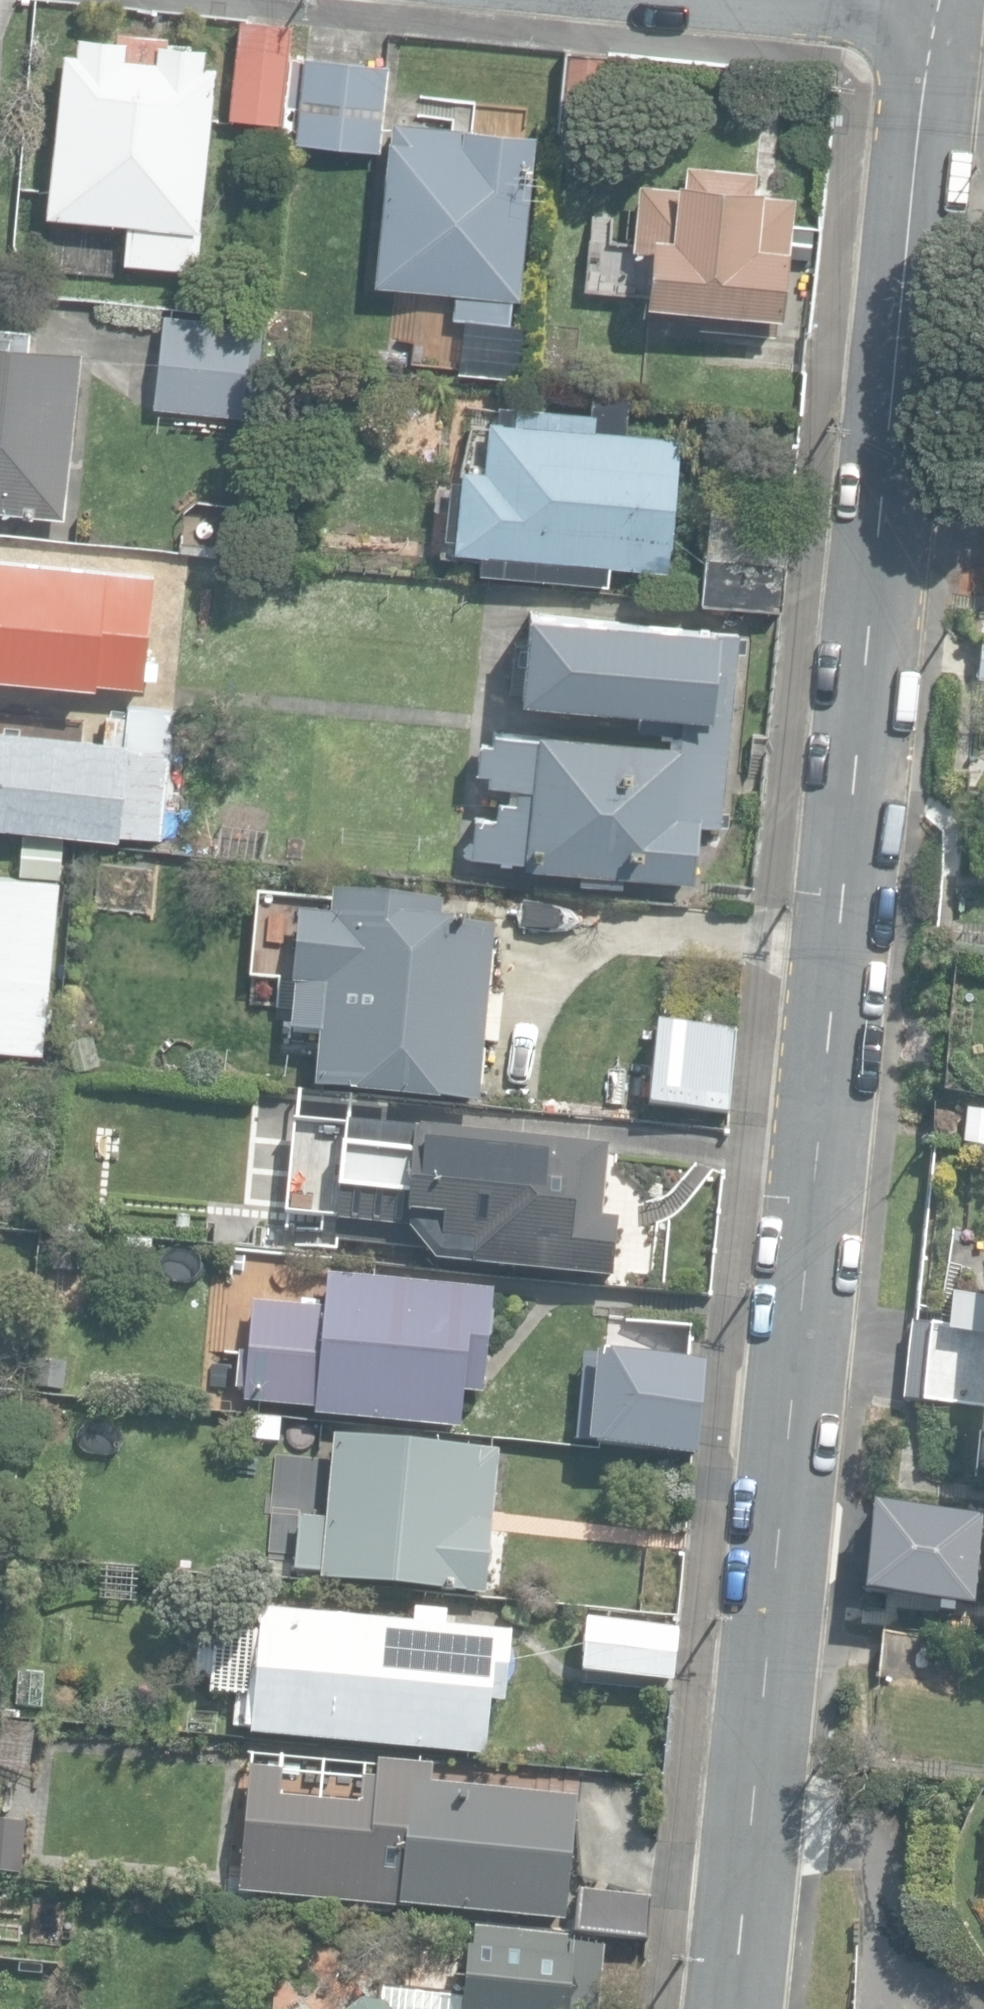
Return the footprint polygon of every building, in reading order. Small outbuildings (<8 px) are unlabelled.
[(240,18),(230,118),(283,123),(289,57),(292,23),(240,18)] [(124,263),(191,270),(192,261),(198,261),(217,65),(206,64),(208,47),(168,44),(169,34),(114,29),(113,37),(74,34),(72,51),(65,51),(49,216),(128,224),(124,263)] [(561,133),(606,137),(614,55),(568,51),(561,133)] [(390,66),(289,57),(283,123),(282,138),(297,140),(297,145),(382,152),(390,66)] [(393,121),(374,285),(455,295),(453,317),(511,324),(533,137),(393,121)] [(700,326),(779,335),(795,196),(756,192),(758,171),(688,163),(686,186),(640,181),(632,251),(653,253),(647,302),(702,308),(700,326)] [(156,406),(245,416),(245,411),(257,412),(267,328),(166,316),(156,406)] [(468,369),(516,373),(519,330),(471,326),(468,369)] [(64,520),(84,352),(30,345),(32,330),(0,327),(0,512),(64,520)] [(626,433),(630,395),(592,391),(590,412),(497,403),(495,419),(487,418),(482,469),(461,467),(460,476),(448,475),(443,535),(452,536),(451,549),(479,552),(477,572),(605,584),(607,562),(663,567),(675,437),(626,433)] [(707,550),(787,558),(792,512),(711,504),(707,550)] [(146,686),(147,676),(160,677),(162,658),(150,657),(159,569),(0,552),(0,672),(146,686)] [(700,601),(783,611),(789,563),(706,553),(700,601)] [(671,734),(670,742),(731,748),(742,631),(538,611),(529,700),(627,709),(625,730),(671,734)] [(164,838),(177,707),(129,703),(127,717),(108,715),(106,741),(0,731),(0,822),(164,838)] [(723,826),(731,748),(670,742),(539,730),(539,736),(493,732),(492,742),(480,740),(477,769),(488,771),(487,784),(514,786),(513,803),(494,801),(492,815),(472,813),(468,858),(580,869),(579,882),(624,886),(625,874),(696,881),(701,824),(723,826)] [(60,879),(64,833),(25,830),(20,875),(60,879)] [(43,1054),(60,883),(0,877),(0,1050),(43,1054)] [(314,1029),(309,1082),(476,1100),(483,1037),(495,1038),(500,991),(486,990),(493,923),(439,917),(441,896),(329,885),(327,910),(298,907),(286,1026),(314,1029)] [(650,1107),(729,1114),(737,1033),(657,1026),(650,1107)] [(983,1146),(983,1106),(937,1104),(935,1144),(983,1146)] [(437,1263),(613,1280),(619,1218),(604,1217),(608,1147),(420,1129),(394,1154),(346,1150),(336,1240),(427,1250),(437,1263)] [(282,1411),(461,1429),(464,1394),(484,1396),(494,1292),(328,1275),(325,1307),(301,1304),(297,1347),(289,1347),(282,1411)] [(953,1298),(950,1333),(983,1336),(983,1300),(953,1298)] [(982,1404),(983,1378),(983,1342),(911,1336),(906,1398),(982,1404)] [(185,1395),(238,1400),(240,1375),(188,1369),(185,1395)] [(322,1581),(488,1595),(500,1451),(335,1437),(328,1520),(299,1518),(295,1571),(322,1573),(322,1581)] [(892,1547),(956,1554),(960,1515),(896,1508),(892,1547)] [(232,1728),(486,1754),(491,1704),(505,1705),(512,1633),(261,1607),(259,1631),(218,1626),(212,1690),(236,1692),(232,1728)] [(572,1666),(664,1674),(669,1620),(577,1612),(572,1666)] [(880,1681),(946,1687),(951,1639),(885,1633),(880,1681)] [(240,1888),(561,1920),(573,1798),(436,1784),(438,1765),(375,1759),(370,1809),(284,1801),(287,1773),(252,1769),(240,1888)] [(27,1821),(0,1819),(0,1873),(22,1875),(27,1821)] [(572,1928),(646,1935),(650,1891),(576,1883),(572,1928)] [(602,1934),(461,1922),(455,1991),(463,1991),(461,2008),(596,2008),(602,1934)] [(380,2000),(354,1999),(344,2008),(385,2008),(380,2000)]
